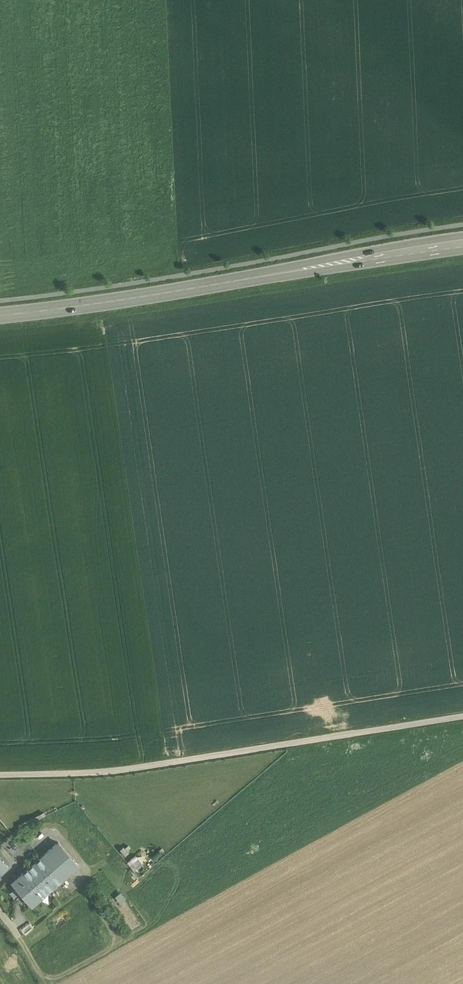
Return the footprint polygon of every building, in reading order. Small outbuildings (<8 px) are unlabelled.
[(58,842),(13,881),(32,904),(78,865),(58,842)] [(136,854),(128,861),(136,870),(144,863),(136,854)] [(116,896),(122,902),(126,899),(121,892),(116,896)]
